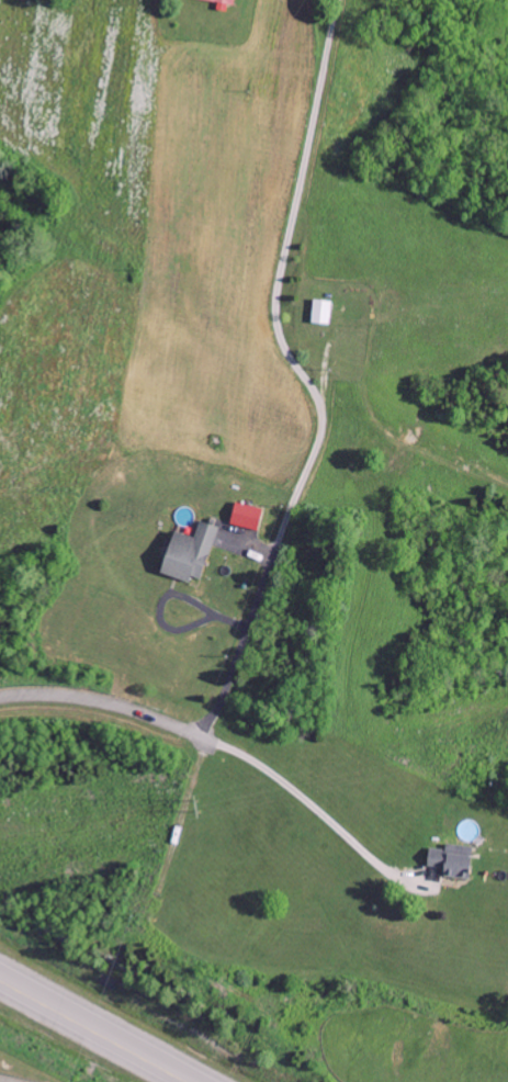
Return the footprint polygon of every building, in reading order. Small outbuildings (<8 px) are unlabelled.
[(219,9),(232,12),(235,0),(206,0),(220,3),(219,9)] [(314,322),(331,324),(334,301),(316,299),(314,322)] [(265,509),(238,503),(232,524),(260,531),(265,509)] [(164,575),(192,582),(193,577),(205,580),(219,526),(201,522),(197,537),(175,531),(164,575)] [(473,856),(432,853),(431,866),(447,868),(446,877),(472,879),(473,856)]
